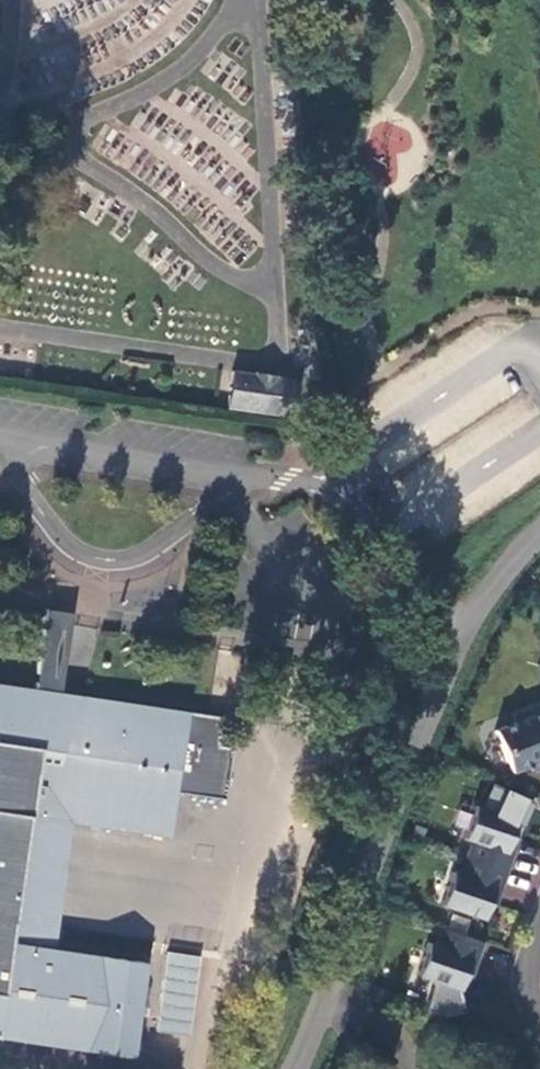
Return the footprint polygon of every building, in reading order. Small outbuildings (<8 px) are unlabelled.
[(295,416),(300,382),(234,372),(230,405),(295,416)] [(314,439),(293,435),(291,447),(311,450),(314,439)] [(45,618),(34,689),(52,692),(63,621),(45,618)] [(34,1051),(128,1065),(143,963),(52,949),(54,936),(13,930),(30,817),(71,823),(169,838),(176,794),(225,801),(233,749),(219,747),(223,718),(80,696),(52,692),(34,689),(32,706),(10,702),(12,686),(6,685),(0,684),(0,1046),(34,1051)] [(34,689),(12,686),(10,702),(32,706),(34,689)] [(514,725),(494,733),(510,775),(528,768),(530,776),(539,772),(539,708),(511,719),(514,725)] [(465,861),(507,875),(512,857),(506,854),(516,822),(474,808),(463,841),(471,844),(465,861)] [(71,823),(30,817),(13,930),(54,936),(71,823)] [(501,893),(507,875),(465,861),(460,877),(452,875),(441,909),(482,923),(493,890),(501,893)] [(436,949),(429,946),(417,980),(459,993),(470,961),(477,964),(483,945),(442,932),(436,949)] [(189,1029),(195,989),(161,984),(155,1024),(189,1029)]
